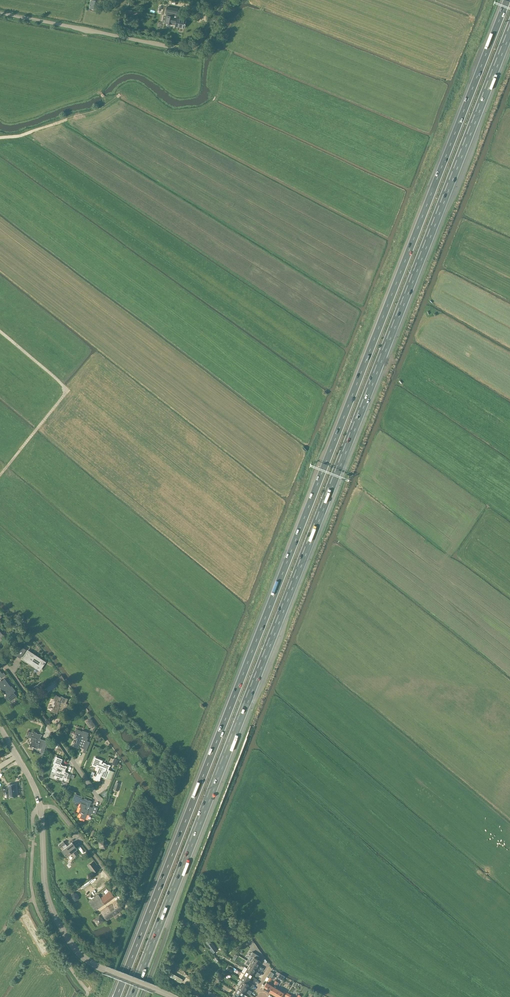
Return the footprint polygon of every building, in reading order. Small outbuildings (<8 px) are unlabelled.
[(167,16),(165,23),(170,24),(172,25),(172,24),(175,24),(175,26),(178,27),(178,26),(184,27),(186,19),(177,17),(178,14),(177,13),(177,14),(166,12),(166,15),(167,16)] [(23,647),(15,653),(15,654),(20,658),(26,650),(23,647)] [(27,651),(23,657),(26,659),(25,660),(27,662),(30,663),(32,664),(32,665),(36,667),(37,666),(40,668),(44,662),(27,651)] [(10,701),(17,696),(14,692),(15,691),(12,686),(11,686),(5,679),(2,681),(1,680),(0,681),(0,688),(0,687),(6,695),(4,697),(10,701)] [(64,712),(67,703),(66,703),(68,698),(66,698),(63,697),(63,696),(61,696),(60,697),(55,695),(53,700),(55,701),(54,704),(55,704),(54,707),(53,706),(51,711),(57,713),(58,710),(64,712)] [(85,746),(88,748),(90,742),(87,741),(88,738),(87,737),(89,732),(82,730),(82,731),(76,729),(75,734),(76,734),(75,738),(76,738),(75,741),(74,740),(73,745),(78,747),(84,749),(85,746)] [(40,748),(40,749),(42,749),(42,747),(45,748),(47,743),(40,740),(42,735),(29,731),(27,737),(31,738),(30,741),(31,741),(29,747),(34,748),(34,747),(38,748),(38,747),(40,748)] [(103,763),(101,763),(102,760),(94,757),(92,765),(97,767),(96,770),(97,771),(96,773),(95,773),(94,778),(100,780),(101,776),(107,778),(109,770),(108,769),(110,766),(111,765),(108,764),(108,765),(105,764),(106,763),(103,762),(103,763)] [(54,763),(52,768),(56,769),(54,772),(56,773),(55,775),(54,778),(56,779),(56,778),(59,779),(62,780),(63,779),(64,779),(64,780),(68,781),(71,774),(68,773),(65,771),(66,766),(59,764),(61,760),(59,759),(56,758),(54,763)] [(118,797),(122,782),(117,781),(113,796),(118,797)] [(16,784),(8,784),(9,797),(17,796),(16,784)] [(82,796),(75,794),(72,801),(77,803),(80,804),(79,807),(80,807),(78,812),(82,813),(80,817),(85,819),(87,814),(90,815),(91,813),(95,814),(98,807),(93,806),(93,807),(89,806),(91,801),(85,798),(84,799),(81,798),(82,796)] [(98,842),(99,848),(105,849),(108,843),(104,839),(98,842)] [(78,853),(76,850),(77,849),(72,842),(65,848),(63,846),(65,844),(63,841),(58,845),(60,848),(62,850),(67,857),(71,853),(74,857),(78,853)] [(98,869),(93,861),(87,865),(93,873),(98,869)] [(110,891),(101,898),(104,904),(105,904),(114,897),(110,891)] [(101,898),(98,894),(88,902),(95,911),(104,904),(101,898)] [(123,910),(117,900),(100,912),(107,921),(123,910)] [(99,914),(93,919),(98,926),(104,920),(99,914)] [(220,934),(224,941),(228,938),(223,931),(220,934)] [(211,942),(207,945),(212,952),(216,949),(211,942)] [(263,968),(258,965),(260,961),(257,959),(259,956),(253,952),(250,958),(252,959),(250,962),(257,966),(256,968),(262,971),(263,968)] [(260,974),(255,970),(256,968),(257,966),(250,962),(247,968),(253,972),(253,973),(258,977),(260,974)] [(249,979),(250,979),(255,982),(257,979),(251,976),(253,973),(253,972),(247,968),(244,973),(250,977),(249,979)] [(182,979),(170,972),(168,976),(180,982),(182,979)] [(249,984),(248,986),(252,988),(254,985),(248,981),(250,979),(249,979),(250,977),(244,973),(240,979),(247,983),(249,984)] [(246,988),(248,986),(249,984),(247,983),(240,979),(242,980),(239,986),(245,989),(245,991),(250,994),(252,991),(246,988)] [(263,988),(268,991),(272,986),(266,982),(263,988)] [(243,994),(245,991),(245,989),(239,986),(235,991),(242,995),(241,996),(242,996),(248,996),(243,994)] [(277,989),(272,986),(268,991),(273,994),(277,989)] [(273,994),(278,996),(281,996),(283,994),(285,996),(287,993),(283,991),(283,992),(277,989),(273,994)]
